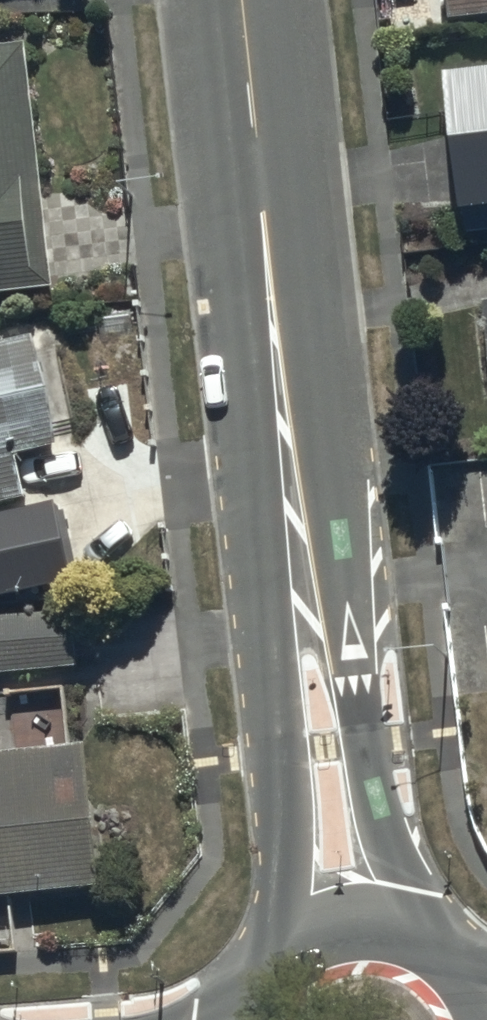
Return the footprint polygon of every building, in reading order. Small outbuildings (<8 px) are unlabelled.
[(448,18),(486,14),(486,0),(447,0),(448,18)] [(56,285),(28,38),(0,41),(0,291),(56,285)] [(444,70),(463,241),(486,238),(486,66),(444,70)] [(0,345),(0,594),(69,580),(50,488),(22,494),(14,455),(53,447),(30,338),(0,345)] [(0,616),(0,671),(75,663),(69,609),(0,616)] [(0,747),(0,892),(101,881),(84,738),(0,747)]
